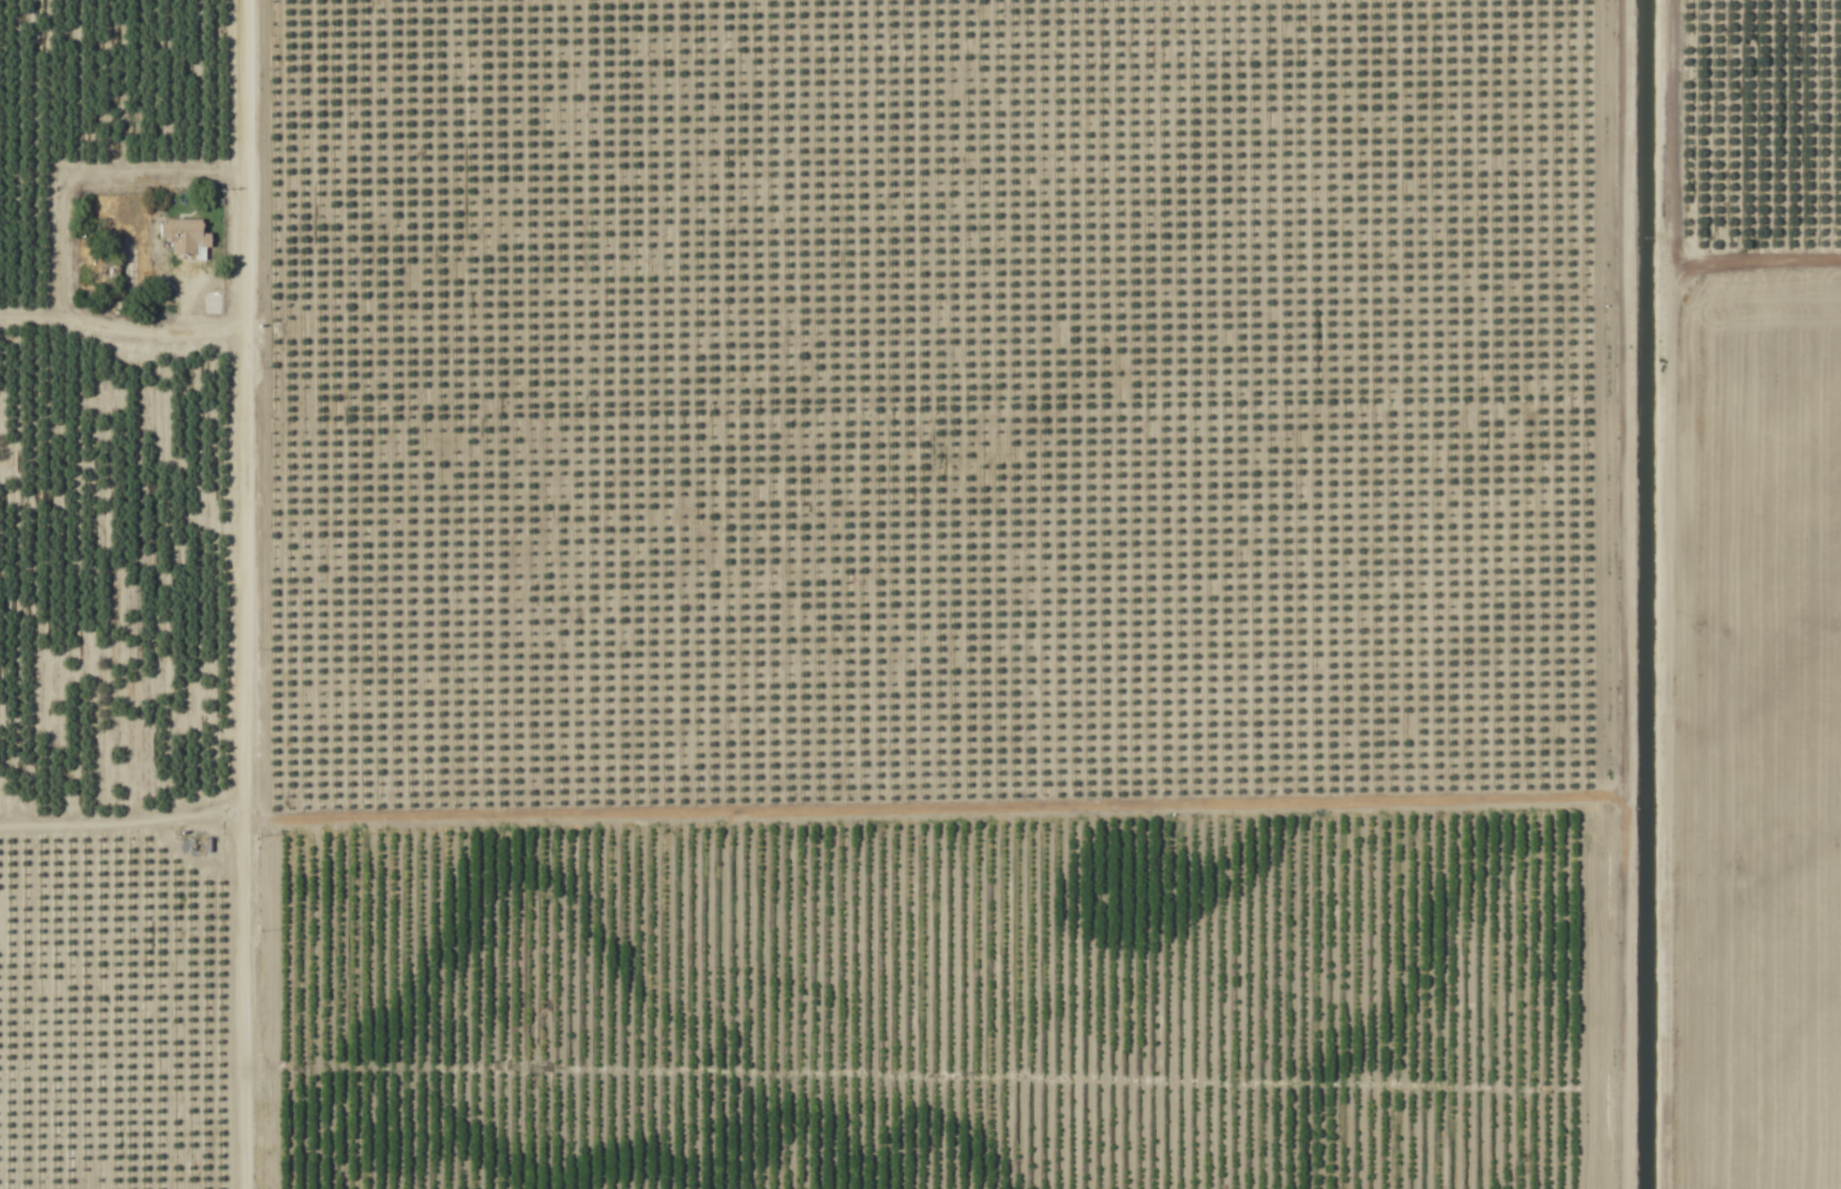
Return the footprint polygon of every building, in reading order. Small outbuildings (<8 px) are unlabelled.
[(194,255),(194,245),(207,245),(207,234),(200,234),(200,220),(161,220),(161,239),(169,239),(169,255),(194,255)]
